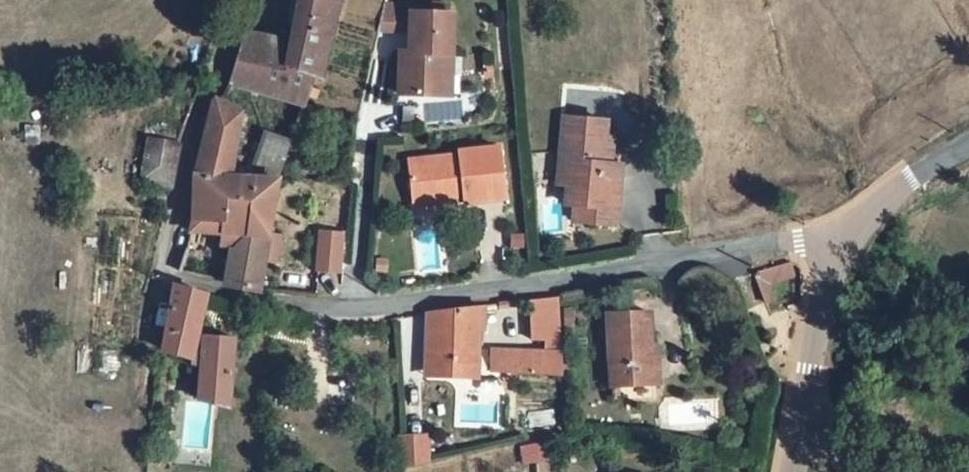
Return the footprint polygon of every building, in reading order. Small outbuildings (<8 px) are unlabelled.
[(240,35),(226,87),(300,113),(310,82),(320,82),(339,0),(301,0),(289,49),(240,35)] [(405,5),(380,2),(374,30),(406,29),(406,10),(405,5)] [(447,8),(406,10),(406,29),(407,49),(398,49),(400,92),(441,90),(439,50),(449,50),(447,8)] [(449,50),(439,50),(441,90),(451,89),(449,50)] [(245,291),(260,293),(271,181),(288,137),(272,135),(253,179),(233,178),(239,110),(215,100),(199,149),(189,221),(189,230),(219,233),(216,247),(230,249),(222,285),(236,289),(245,291)] [(567,114),(559,181),(567,181),(566,200),(575,201),(574,218),(616,222),(618,181),(603,179),(609,118),(567,114)] [(461,154),(410,158),(412,193),(433,191),(434,200),(456,199),(455,193),(463,192),(464,198),(464,202),(504,199),(501,148),(461,151),(461,154)] [(143,155),(134,196),(161,203),(164,188),(168,174),(172,161),(143,155)] [(433,191),(412,193),(413,202),(434,200),(433,191)] [(335,252),(315,251),(311,288),(332,290),(335,252)] [(790,259),(757,266),(763,301),(795,294),(790,259)] [(205,295),(173,284),(154,347),(189,355),(205,295)] [(560,286),(537,288),(538,338),(492,339),(493,362),(562,361),(560,286)] [(445,301),(429,301),(430,368),(480,364),(478,297),(445,301)] [(654,310),(612,309),(609,380),(643,382),(646,341),(653,341),(654,310)] [(519,444),(523,463),(546,459),(543,440),(519,444)]
